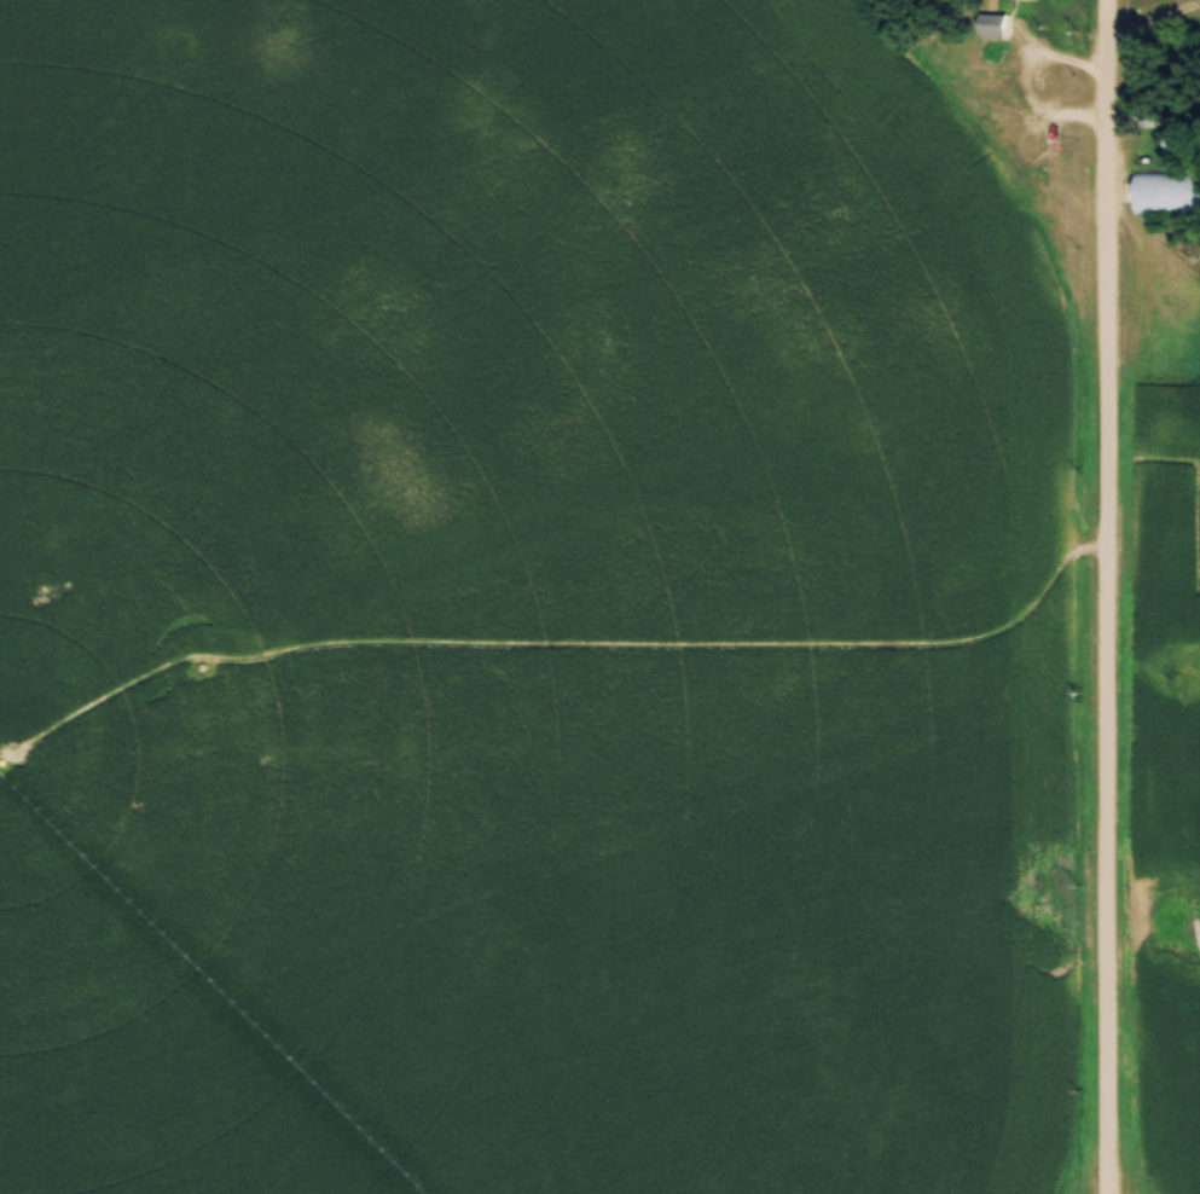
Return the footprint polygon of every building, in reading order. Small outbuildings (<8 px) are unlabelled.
[(978,36),(1004,36),(1004,15),(978,15),(978,36)] [(1127,124),(1155,127),(1156,115),(1129,112),(1127,124)] [(1134,172),(1134,215),(1199,215),(1199,173),(1134,172)]
